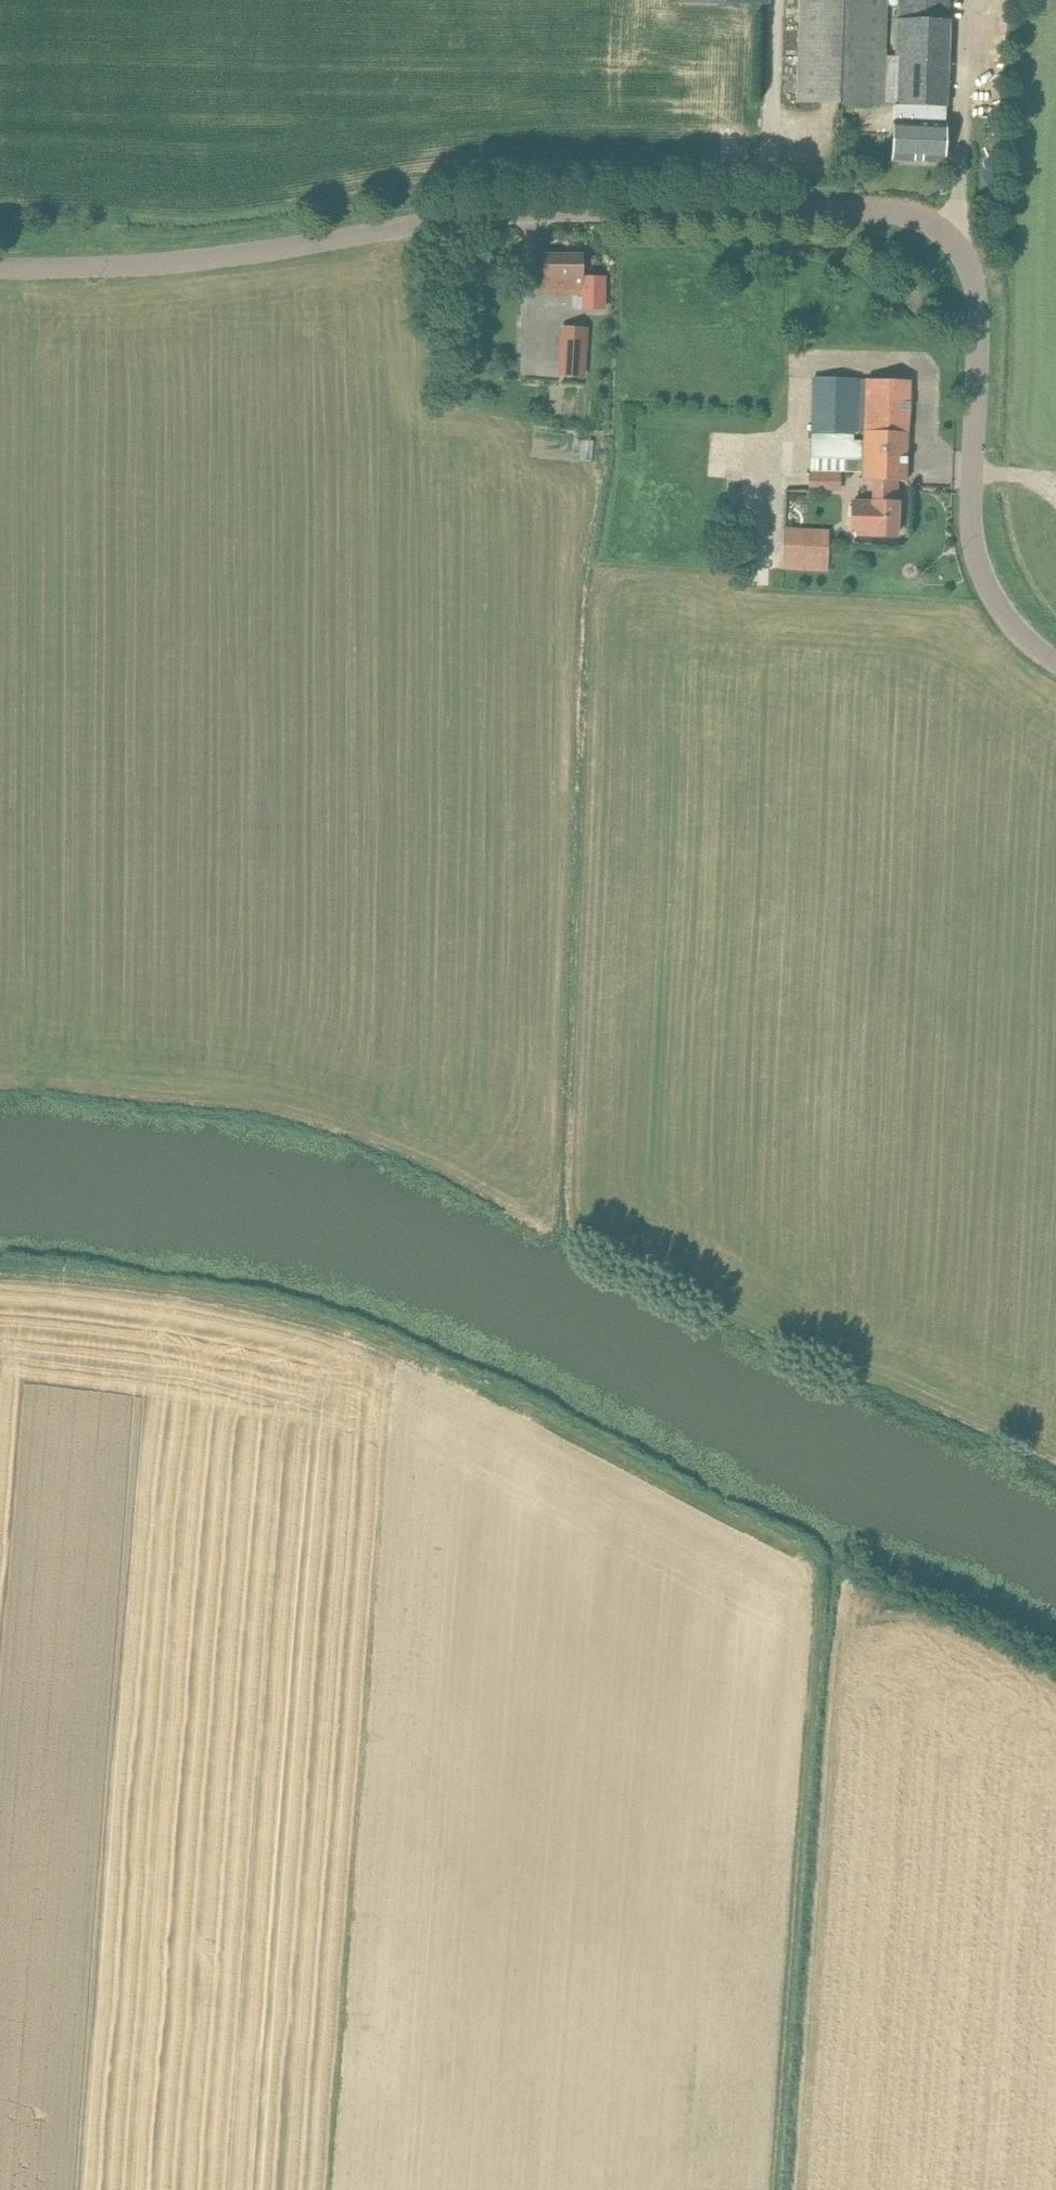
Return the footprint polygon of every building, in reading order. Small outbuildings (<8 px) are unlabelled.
[(888,60),(886,60),(888,0),(801,0),(797,102),(901,106),(900,122),(894,122),(892,160),(945,162),(945,140),(950,0),(905,0),(904,22),(899,22),(898,61),(888,60)] [(543,255),(542,276),(543,293),(561,293),(561,296),(573,296),(583,297),(583,310),(606,310),(606,277),(583,277),(583,255),(543,255)] [(603,311),(603,324),(613,325),(613,311),(603,311)] [(560,374),(583,375),(586,330),(562,329),(560,374)] [(857,432),(859,379),(812,377),(809,472),(809,492),(824,493),(824,490),(840,490),(841,473),(856,473),(857,441),(854,441),(854,432),(857,432)] [(850,501),(848,531),(860,531),(859,535),(896,537),(897,503),(896,503),(896,481),(906,481),(909,381),(867,379),(864,480),(873,481),(872,501),(850,501)] [(784,495),(782,568),(827,571),(828,532),(799,531),(800,496),(784,495)]
